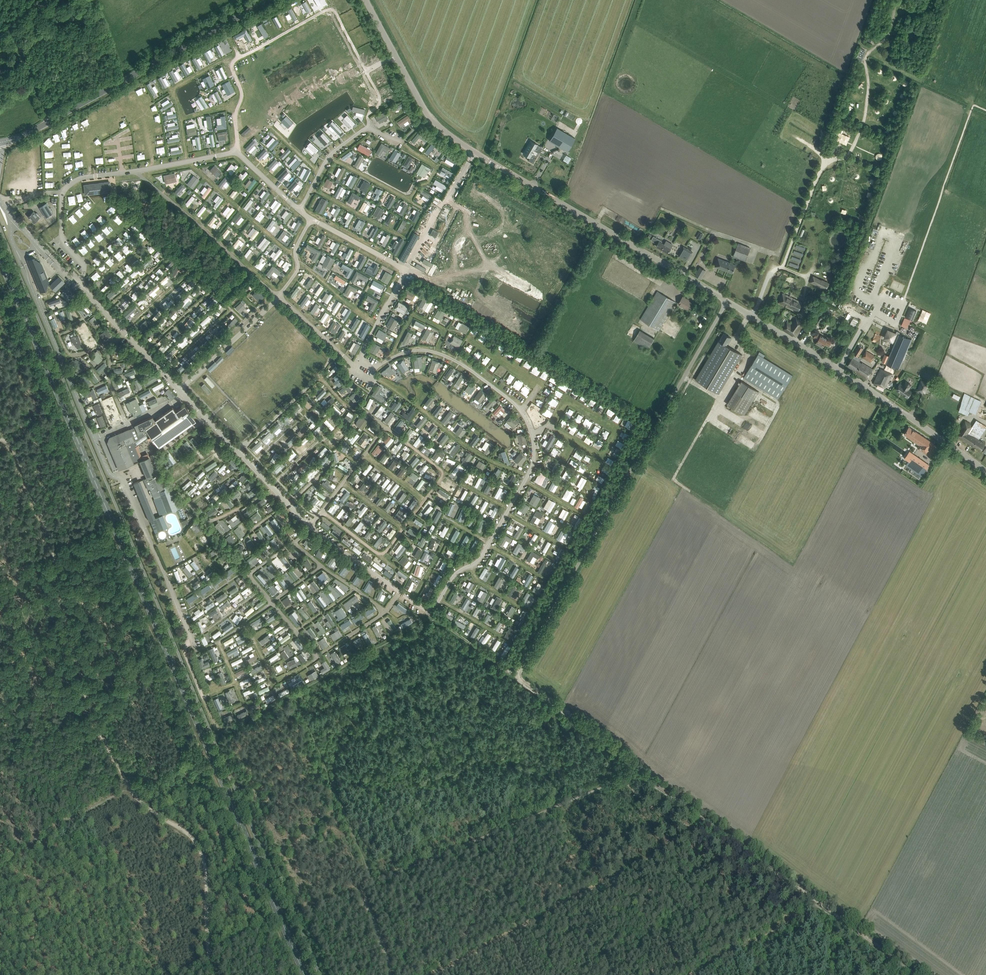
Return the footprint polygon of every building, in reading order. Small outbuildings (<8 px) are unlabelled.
[(866,51),(861,49),(857,60),(862,62),(866,51)] [(557,128),(550,141),(567,151),(575,138),(557,128)] [(534,157),(537,152),(539,153),(541,149),(540,148),(541,146),(533,142),(530,140),(523,153),(525,155),(530,157),(528,160),(533,163),(536,158),(534,157)] [(91,185),(89,185),(90,195),(111,192),(110,183),(108,183),(108,182),(99,183),(99,184),(96,185),(95,184),(91,184),(91,185)] [(328,202),(322,198),(316,209),(322,213),(328,202)] [(47,203),(39,207),(46,218),(53,213),(47,203)] [(33,211),(28,216),(34,223),(41,216),(37,213),(36,214),(33,211)] [(323,235),(317,246),(320,248),(326,237),(323,235)] [(659,239),(656,243),(658,244),(656,246),(668,253),(671,248),(673,245),(666,241),(664,244),(662,242),(662,241),(659,239)] [(738,243),(733,256),(746,261),(751,248),(738,243)] [(315,261),(320,251),(311,246),(309,250),(315,253),(311,259),(315,261)] [(687,261),(693,252),(684,246),(678,255),(687,261)] [(405,248),(399,259),(404,261),(410,251),(405,248)] [(329,269),(335,259),(328,255),(322,265),(329,269)] [(717,260),(715,266),(733,273),(736,265),(718,258),(717,260)] [(29,261),(29,262),(37,282),(38,281),(40,288),(47,285),(44,279),(47,278),(47,277),(43,267),(40,265),(41,264),(38,261),(37,262),(36,262),(35,260),(34,259),(29,261)] [(392,275),(386,271),(381,280),(387,283),(392,275)] [(96,272),(92,276),(88,280),(92,284),(100,276),(96,272)] [(810,283),(826,291),(829,283),(813,275),(810,283)] [(56,291),(65,282),(60,278),(59,280),(57,278),(50,285),(56,291)] [(372,284),(382,289),(383,285),(374,280),(372,284)] [(250,281),(243,287),(245,289),(248,287),(249,289),(251,287),(252,288),(255,286),(250,281)] [(349,284),(344,293),(348,295),(351,290),(355,292),(357,289),(349,284)] [(406,288),(403,295),(412,300),(416,293),(406,288)] [(258,289),(252,295),(259,301),(265,296),(258,289)] [(659,330),(673,306),(676,302),(658,291),(641,319),(659,330)] [(791,297),(783,293),(778,302),(789,308),(790,307),(798,311),(802,302),(792,298),(792,297),(791,296),(791,297)] [(372,302),(369,308),(373,310),(378,301),(368,295),(366,299),(372,302)] [(688,309),(692,302),(686,299),(687,299),(683,296),(679,303),(688,309)] [(418,306),(424,310),(430,301),(424,297),(418,306)] [(52,303),(58,309),(63,303),(59,299),(58,300),(56,299),(52,303)] [(77,305),(82,312),(86,310),(84,307),(85,307),(81,302),(77,305)] [(235,307),(240,313),(246,307),(241,302),(235,307)] [(399,302),(395,309),(404,314),(408,307),(399,302)] [(701,311),(696,308),(692,313),(698,316),(701,311)] [(916,311),(910,308),(906,317),(912,320),(916,311)] [(434,316),(441,320),(445,312),(438,309),(434,316)] [(930,313),(923,310),(918,320),(926,324),(930,313)] [(814,322),(819,325),(822,319),(824,320),(826,317),(820,313),(814,322)] [(390,328),(393,330),(398,320),(391,316),(386,326),(388,327),(387,328),(389,329),(390,328)] [(791,324),(787,321),(783,329),(793,335),(794,334),(796,336),(805,322),(796,316),(791,324)] [(462,323),(458,329),(466,334),(470,327),(462,323)] [(78,331),(80,335),(87,331),(84,325),(75,330),(76,332),(78,331)] [(422,338),(428,342),(434,332),(427,328),(422,338)] [(108,329),(101,335),(105,340),(112,335),(108,329)] [(379,329),(375,336),(384,340),(387,334),(379,329)] [(885,354),(882,362),(898,369),(906,350),(911,339),(900,334),(900,333),(897,332),(897,334),(889,330),(886,338),(896,342),(892,353),(900,356),(898,360),(885,354)] [(654,339),(640,331),(634,341),(648,349),(654,339)] [(731,337),(724,333),(717,345),(716,345),(696,379),(719,393),(734,367),(742,354),(726,345),(731,337)] [(816,333),(814,337),(815,336),(819,339),(817,342),(823,346),(825,343),(829,346),(831,342),(827,339),(828,339),(821,335),(816,333)] [(450,343),(458,347),(462,340),(454,335),(450,343)] [(76,344),(78,349),(83,346),(79,337),(77,338),(76,336),(71,338),(74,345),(76,344)] [(360,345),(356,343),(351,352),(355,354),(360,345)] [(374,343),(368,351),(376,356),(378,352),(374,350),(377,345),(374,343)] [(114,347),(113,345),(112,347),(121,355),(124,352),(117,344),(114,347)] [(854,353),(859,356),(864,348),(859,345),(854,353)] [(91,356),(98,364),(102,360),(100,357),(102,355),(97,350),(91,356)] [(875,355),(867,350),(863,357),(871,362),(875,355)] [(778,399),(793,375),(758,354),(744,378),(778,399)] [(413,357),(415,368),(423,367),(421,356),(413,357)] [(852,358),(850,361),(848,365),(857,371),(856,372),(866,379),(872,369),(863,363),(862,364),(852,358)] [(70,363),(80,369),(83,363),(80,361),(79,362),(78,362),(78,363),(72,359),(70,363)] [(403,359),(397,364),(403,373),(409,368),(403,359)] [(429,370),(436,372),(440,362),(432,360),(429,370)] [(386,374),(388,377),(395,372),(390,366),(381,372),(384,376),(386,374)] [(880,370),(874,383),(885,388),(892,374),(883,370),(883,372),(880,370)] [(79,378),(86,387),(91,383),(85,374),(79,378)] [(154,375),(149,378),(146,380),(148,385),(156,380),(154,375)] [(114,381),(116,387),(120,385),(120,384),(122,383),(120,378),(114,381)] [(135,383),(137,389),(142,387),(139,381),(138,378),(134,381),(135,383)] [(742,381),(727,404),(744,414),(759,391),(742,381)] [(900,383),(896,389),(907,397),(912,391),(908,389),(911,385),(906,381),(903,385),(900,383)] [(921,381),(918,391),(924,393),(928,384),(921,381)] [(339,390),(341,393),(346,389),(348,392),(352,389),(347,384),(339,390)] [(97,389),(99,394),(104,392),(104,393),(109,391),(106,385),(97,389)] [(122,390),(125,397),(133,393),(129,385),(124,388),(125,389),(122,390)] [(382,401),(384,398),(378,394),(382,388),(379,386),(372,395),(382,401)] [(92,396),(93,399),(97,397),(94,389),(92,390),(86,393),(88,397),(92,396)] [(169,389),(165,392),(172,399),(176,396),(169,389)] [(474,398),(481,403),(487,394),(480,389),(474,398)] [(350,396),(354,402),(361,397),(356,391),(350,396)] [(959,411),(968,415),(970,411),(976,414),(982,401),(965,393),(959,411)] [(159,404),(157,400),(156,398),(148,401),(151,408),(159,404)] [(432,401),(429,398),(423,406),(426,409),(432,401)] [(134,413),(133,413),(134,416),(142,412),(136,399),(126,403),(130,412),(134,411),(134,413)] [(99,403),(93,405),(98,415),(103,412),(99,403)] [(436,416),(443,407),(439,404),(432,414),(436,416)] [(153,417),(135,425),(139,433),(147,429),(159,448),(196,421),(185,406),(176,412),(173,408),(155,420),(153,417)] [(416,410),(412,407),(408,414),(404,412),(402,415),(409,420),(416,410)] [(97,418),(101,427),(106,425),(102,415),(97,418)] [(343,421),(349,425),(353,418),(347,415),(343,421)] [(512,415),(506,421),(514,428),(519,422),(512,415)] [(363,417),(357,426),(361,429),(367,420),(363,417)] [(980,438),(985,428),(985,426),(977,419),(973,425),(967,422),(965,421),(956,435),(981,451),(985,443),(979,439),(980,438)] [(455,433),(462,437),(466,431),(460,426),(455,433)] [(909,426),(904,433),(911,438),(911,439),(920,445),(918,448),(929,455),(936,445),(909,426)] [(120,469),(140,461),(141,461),(141,460),(133,442),(135,441),(134,439),(134,437),(132,432),(131,432),(130,429),(121,433),(119,432),(118,433),(117,435),(115,435),(114,435),(112,435),(112,437),(110,438),(109,439),(108,442),(119,470),(120,470),(120,469)] [(518,435),(520,445),(527,443),(524,433),(518,435)] [(445,454),(438,449),(431,457),(435,460),(439,455),(442,458),(445,454)] [(929,465),(909,451),(902,462),(921,476),(929,465)] [(514,460),(520,466),(527,458),(521,452),(514,460)] [(149,457),(141,460),(141,461),(140,461),(147,478),(153,475),(156,474),(152,463),(149,457)] [(475,467),(482,471),(486,464),(479,460),(475,467)] [(546,476),(540,472),(536,480),(542,484),(546,476)] [(167,486),(162,475),(160,476),(159,474),(153,476),(153,475),(147,478),(144,479),(148,490),(150,489),(152,492),(158,506),(155,508),(159,516),(153,518),(150,512),(147,513),(156,532),(168,527),(163,515),(180,507),(179,504),(177,499),(174,500),(168,486),(167,486)] [(252,480),(245,486),(249,490),(256,484),(252,480)] [(321,484),(331,491),(333,488),(328,485),(329,483),(326,480),(325,482),(323,481),(321,484)] [(248,493),(250,496),(255,493),(257,495),(261,492),(257,486),(248,493)] [(237,489),(230,495),(233,499),(241,494),(237,489)] [(529,503),(536,506),(541,498),(534,494),(529,503)] [(258,508),(266,502),(264,499),(255,505),(258,508)] [(266,508),(268,512),(277,506),(274,502),(266,508)] [(518,510),(525,514),(529,506),(523,502),(518,510)] [(208,513),(210,516),(218,511),(215,507),(210,510),(211,511),(208,513)] [(530,522),(533,524),(537,517),(540,519),(543,514),(537,510),(530,522)] [(249,519),(251,522),(256,518),(258,521),(262,518),(257,512),(249,519)] [(279,515),(286,524),(291,520),(284,512),(279,515)] [(228,521),(233,527),(241,520),(239,518),(234,522),(231,518),(228,521)] [(272,524),(277,530),(281,526),(276,521),(272,524)] [(238,526),(234,530),(240,538),(245,534),(238,526)] [(265,529),(270,535),(275,531),(272,527),(270,528),(269,526),(265,529)] [(286,532),(288,536),(295,532),(292,528),(286,532)] [(499,544),(503,546),(506,540),(510,542),(512,539),(505,534),(499,544)] [(226,538),(230,544),(234,541),(230,535),(226,538)] [(273,538),(269,540),(275,549),(278,547),(273,538)] [(304,547),(306,549),(312,542),(307,538),(303,544),(306,545),(304,547)] [(261,553),(266,556),(269,550),(267,549),(269,544),(266,542),(265,544),(265,545),(261,553)] [(527,547),(518,542),(512,552),(517,555),(520,549),(524,551),(527,547)] [(453,556),(457,558),(460,551),(448,545),(447,548),(455,552),(453,556)] [(317,553),(322,556),(326,549),(320,546),(317,553)] [(527,560),(529,562),(533,556),(538,559),(540,555),(532,551),(527,560)] [(249,561),(251,564),(253,563),(254,562),(259,559),(256,556),(249,561)] [(399,561),(404,566),(409,560),(404,556),(399,561)] [(274,562),(278,568),(283,564),(279,558),(274,562)] [(537,572),(541,574),(547,563),(549,565),(551,562),(548,560),(549,560),(545,558),(537,572)] [(303,563),(307,569),(312,566),(308,559),(303,563)] [(262,573),(266,577),(272,572),(269,568),(262,573)] [(318,581),(320,584),(326,579),(324,576),(326,575),(323,572),(317,576),(320,580),(318,581)] [(282,579),(287,584),(291,581),(286,575),(286,576),(285,575),(284,574),(282,576),(283,577),(282,578),(282,579)] [(304,583),(308,589),(313,585),(309,580),(304,583)] [(334,589),(339,594),(344,589),(342,588),(343,587),(340,584),(336,588),(336,587),(334,589)] [(534,587),(532,591),(540,595),(546,586),(542,584),(539,589),(534,587)] [(268,589),(273,595),(277,591),(276,590),(277,589),(274,585),(268,589)] [(297,596),(299,599),(303,596),(300,592),(301,591),(299,589),(293,594),(295,597),(297,596)] [(327,593),(321,597),(325,603),(331,599),(327,593)] [(522,601),(524,603),(526,599),(528,600),(531,595),(526,593),(522,601)] [(344,604),(348,610),(350,608),(350,606),(359,599),(356,595),(344,604)] [(282,601),(286,606),(292,602),(288,596),(282,601)] [(490,607),(496,610),(503,600),(497,596),(490,607)] [(359,615),(362,619),(369,614),(367,610),(359,615)] [(404,615),(408,618),(409,616),(410,617),(413,613),(408,610),(405,613),(406,614),(404,615)] [(294,611),(289,615),(297,625),(300,623),(296,618),(298,616),(294,611)] [(326,622),(330,627),(335,624),(328,613),(325,615),(328,620),(326,622)] [(345,624),(348,628),(356,623),(352,617),(349,619),(351,621),(345,624)] [(318,631),(320,635),(323,633),(326,631),(318,621),(315,623),(320,629),(318,631)] [(372,627),(378,636),(381,635),(375,625),(372,627)] [(365,632),(370,638),(373,636),(369,629),(365,632)] [(330,635),(334,640),(341,635),(338,630),(330,635)] [(197,636),(201,647),(205,646),(200,635),(197,636)] [(318,641),(323,648),(329,645),(324,637),(318,641)] [(354,641),(356,646),(362,643),(360,640),(361,640),(360,638),(354,641)] [(278,647),(281,651),(289,646),(287,642),(278,647)] [(339,648),(343,655),(349,651),(345,644),(339,648)] [(198,659),(201,668),(210,665),(209,661),(204,663),(202,658),(198,659)] [(320,670),(323,674),(331,668),(325,660),(322,663),(324,667),(320,670)] [(307,675),(310,680),(319,676),(316,670),(307,675)] [(249,707),(252,712),(261,708),(258,703),(249,707)] [(223,718),(226,723),(235,719),(233,714),(223,718)]
